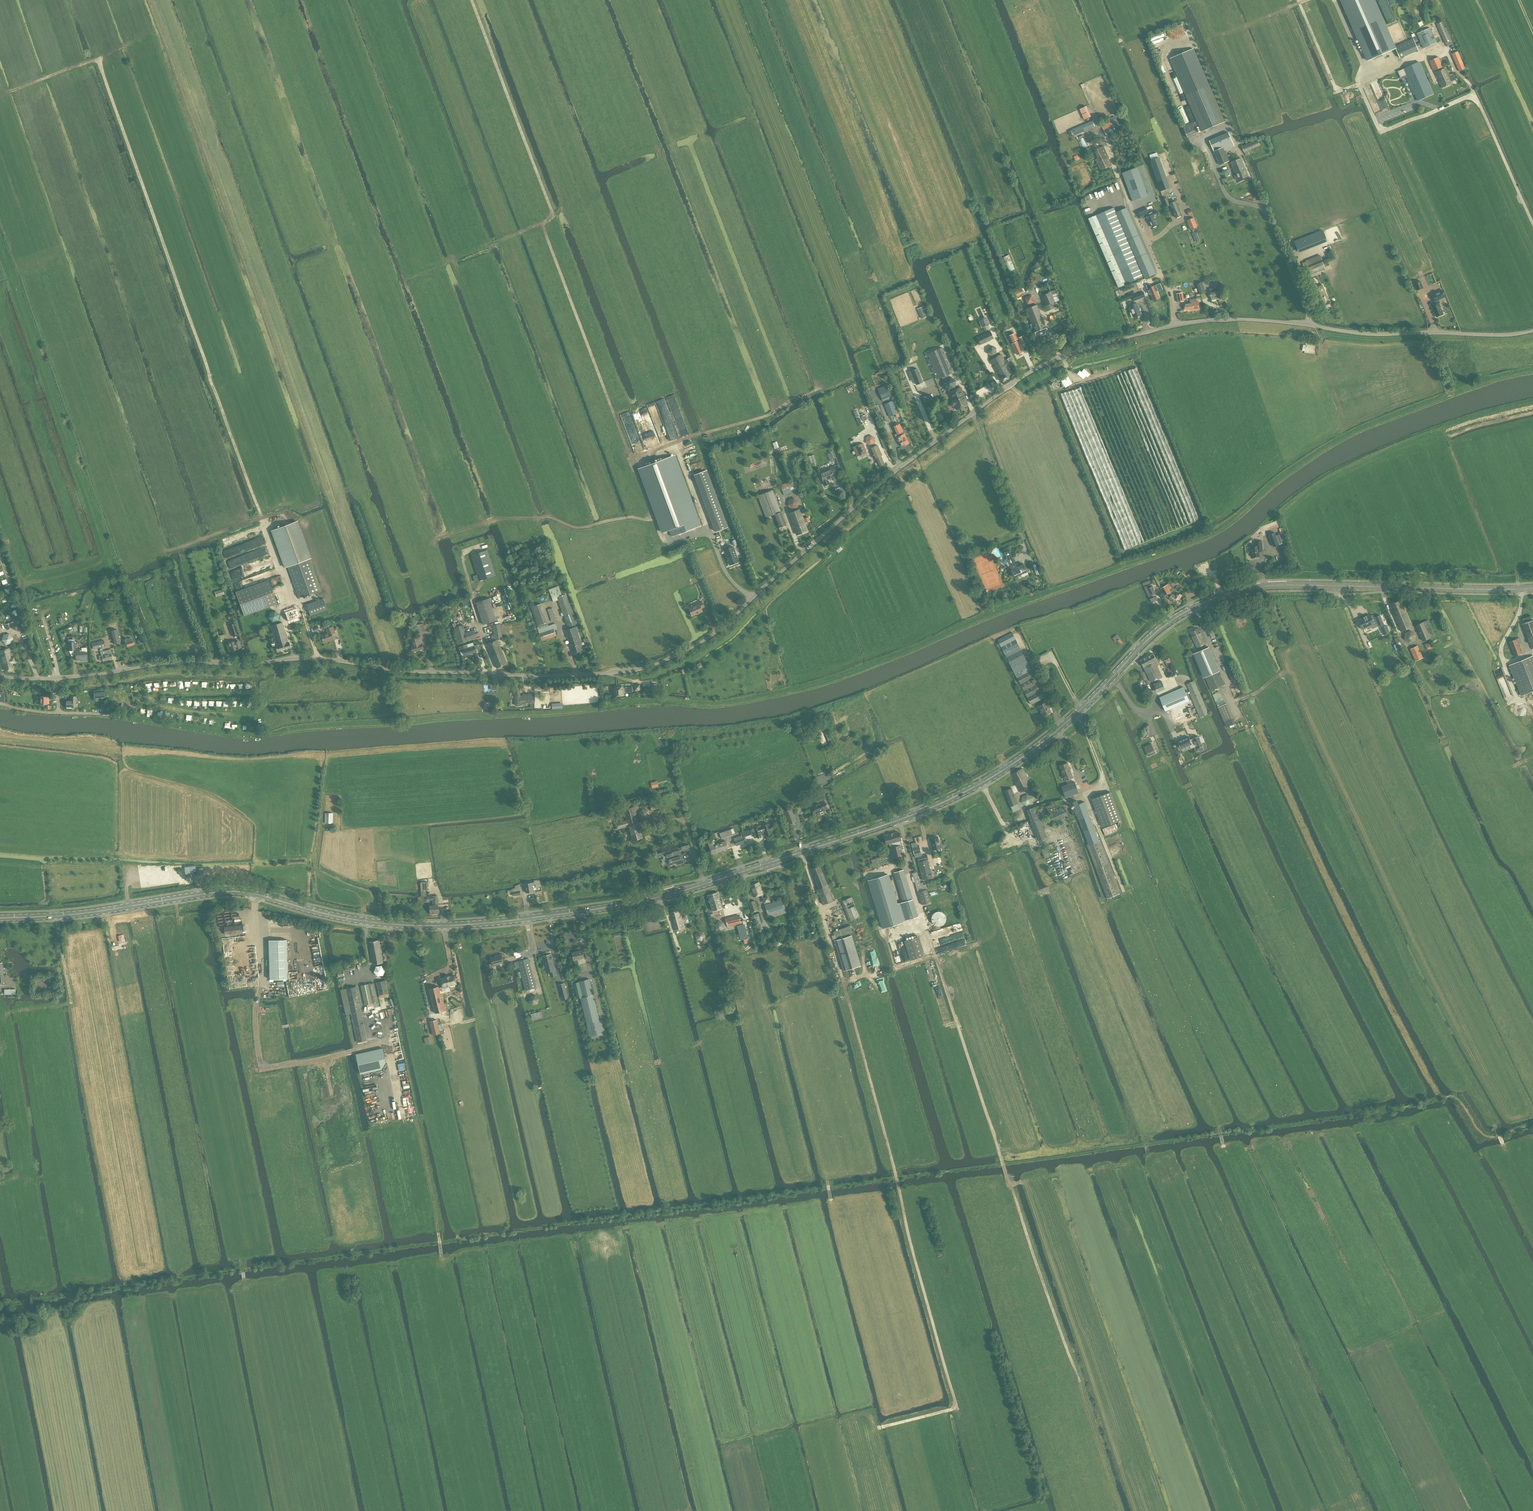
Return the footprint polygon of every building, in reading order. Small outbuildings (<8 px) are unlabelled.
[(1395,49),(1374,0),(1341,0),(1368,61),(1395,49)] [(1452,41),(1446,28),(1445,28),(1442,22),(1437,24),(1445,44),(1452,41)] [(1437,43),(1431,28),(1417,34),(1423,49),(1437,43)] [(1400,58),(1418,50),(1413,38),(1395,47),(1400,58)] [(1224,122),(1209,85),(1193,49),(1171,58),(1186,95),(1202,132),(1224,122)] [(1458,51),(1452,54),(1460,71),(1465,69),(1458,51)] [(1439,57),(1430,61),(1434,71),(1443,67),(1439,57)] [(1403,69),(1398,71),(1401,78),(1401,77),(1406,75),(1407,75),(1408,77),(1412,86),(1418,100),(1433,94),(1425,75),(1419,62),(1404,69),(1403,69)] [(1446,67),(1435,72),(1442,88),(1453,83),(1452,82),(1456,80),(1453,74),(1450,75),(1446,67)] [(1115,130),(1110,119),(1101,124),(1106,135),(1115,130)] [(1077,135),(1095,127),(1093,120),(1074,128),(1071,130),(1073,136),(1077,135)] [(1234,146),(1228,133),(1210,141),(1213,149),(1214,151),(1223,147),(1225,150),(1234,146)] [(1246,156),(1247,156),(1250,155),(1248,151),(1260,146),(1258,140),(1242,146),(1246,156)] [(1092,151),(1097,161),(1107,156),(1103,146),(1092,151)] [(1220,165),(1229,161),(1223,147),(1214,151),(1220,165)] [(1101,170),(1112,166),(1107,156),(1097,161),(1101,170)] [(1158,158),(1150,161),(1161,191),(1169,188),(1158,158)] [(1231,162),(1236,175),(1234,176),(1236,180),(1238,179),(1239,181),(1249,176),(1241,158),(1231,162)] [(1146,196),(1136,168),(1122,173),(1133,201),(1146,196)] [(1176,201),(1170,203),(1176,218),(1181,215),(1179,208),(1176,201)] [(1116,213),(1114,207),(1089,218),(1119,288),(1144,276),(1145,279),(1155,274),(1130,217),(1126,208),(1116,213)] [(1158,215),(1155,210),(1149,213),(1146,208),(1136,212),(1139,219),(1147,215),(1152,227),(1157,225),(1154,217),(1158,215)] [(1187,220),(1191,230),(1192,229),(1196,228),(1198,227),(1194,217),(1187,220)] [(1297,241),(1295,242),(1296,246),(1298,252),(1308,248),(1304,238),(1297,241)] [(1008,272),(1015,269),(1009,254),(1002,257),(1008,272)] [(1308,276),(1324,270),(1326,269),(1321,256),(1303,263),(1308,276)] [(1417,290),(1423,288),(1421,281),(1414,284),(1417,290)] [(1045,306),(1052,303),(1055,302),(1060,300),(1053,283),(1048,285),(1047,282),(1042,284),(1037,286),(1040,294),(1045,306)] [(1200,294),(1205,292),(1202,282),(1197,284),(1200,294)] [(1163,289),(1160,283),(1151,287),(1150,284),(1146,286),(1150,294),(1151,294),(1154,301),(1161,298),(1158,292),(1163,289)] [(1323,284),(1313,288),(1322,310),(1331,306),(1323,284)] [(1016,297),(1024,293),(1021,288),(1013,291),(1016,297)] [(1209,289),(1210,293),(1212,300),(1223,298),(1221,291),(1219,291),(1218,288),(1214,289),(1214,288),(1209,289)] [(1435,301),(1436,304),(1439,303),(1440,303),(1439,300),(1445,297),(1443,290),(1432,295),(1435,302),(1435,301)] [(1145,297),(1144,292),(1132,296),(1134,301),(1145,297)] [(1024,298),(1027,305),(1034,302),(1031,295),(1024,298)] [(1186,310),(1189,309),(1190,311),(1200,309),(1198,300),(1196,300),(1196,298),(1190,299),(1190,302),(1184,303),(1186,310)] [(1130,305),(1132,311),(1131,312),(1131,313),(1132,317),(1133,318),(1134,317),(1135,318),(1141,315),(1137,302),(1130,305)] [(1432,306),(1436,317),(1444,314),(1439,303),(1436,304),(1432,306)] [(1046,328),(1037,304),(1025,309),(1034,330),(1035,332),(1046,328)] [(989,324),(986,318),(980,321),(982,327),(989,324)] [(1050,337),(1046,328),(1035,332),(1034,330),(1028,333),(1029,336),(1035,333),(1038,342),(1050,337)] [(990,332),(977,338),(980,345),(994,339),(990,332)] [(1022,352),(1017,342),(1016,342),(1015,340),(1017,339),(1014,333),(1009,336),(1013,344),(1012,344),(1017,355),(1022,352)] [(992,346),(987,348),(987,353),(992,356),(996,353),(996,348),(992,346)] [(961,387),(954,390),(953,388),(955,388),(956,381),(950,377),(949,377),(948,374),(952,373),(951,369),(949,370),(948,368),(950,367),(948,361),(946,362),(945,360),(947,359),(944,353),(942,354),(941,352),(943,351),(942,348),(926,354),(927,357),(929,356),(930,359),(928,359),(931,365),(933,364),(934,367),(932,368),(934,373),(936,373),(937,375),(935,376),(936,379),(942,377),(943,377),(944,379),(943,379),(943,380),(942,386),(948,390),(951,389),(952,391),(948,392),(952,400),(951,401),(950,403),(951,406),(953,407),(955,406),(956,409),(967,405),(961,387)] [(1004,360),(1001,354),(989,361),(992,365),(994,363),(995,366),(993,367),(1002,382),(1012,376),(1006,364),(1013,361),(1011,357),(1004,360)] [(917,369),(908,372),(911,378),(912,377),(913,377),(914,379),(915,381),(916,385),(923,382),(917,369)] [(877,388),(883,401),(891,398),(886,385),(877,388)] [(893,401),(884,404),(889,417),(898,413),(893,401)] [(892,439),(890,432),(885,417),(880,419),(888,440),(892,439)] [(908,444),(899,424),(894,426),(897,434),(894,435),(896,438),(897,442),(898,441),(901,447),(902,447),(904,446),(908,444)] [(866,437),(866,442),(870,446),(874,443),(875,438),(872,436),(871,435),(866,437)] [(856,456),(866,452),(863,443),(853,447),(856,456)] [(870,448),(873,457),(874,459),(875,458),(879,466),(884,464),(881,456),(882,455),(877,445),(870,448)] [(671,536),(700,525),(674,455),(639,469),(662,532),(669,530),(671,536)] [(831,468),(820,473),(825,485),(829,484),(828,479),(835,476),(834,475),(838,473),(837,472),(834,465),(831,467),(831,468)] [(716,531),(727,527),(706,470),(695,475),(716,531)] [(784,495),(792,492),(790,489),(794,487),(791,481),(780,485),(784,495)] [(773,490),(758,495),(766,517),(774,515),(779,528),(786,525),(773,490)] [(794,497),(788,500),(787,505),(792,509),(798,507),(799,501),(794,497)] [(810,521),(808,517),(804,519),(800,508),(789,513),(797,535),(807,530),(805,523),(810,521)] [(311,558),(297,521),(270,531),(284,568),(287,567),(298,598),(320,590),(309,559),(311,558)] [(1279,544),(1275,532),(1269,535),(1273,547),(1279,544)] [(1252,557),(1260,556),(1259,551),(1263,551),(1262,541),(1255,542),(1256,546),(1251,547),(1252,552),(1251,552),(1251,557),(1252,557)] [(733,546),(724,550),(730,565),(739,562),(733,546)] [(471,555),(479,581),(496,575),(487,550),(471,555)] [(1024,564),(1016,567),(1009,550),(1004,552),(1006,557),(1003,562),(1008,566),(1010,565),(1012,570),(1011,571),(1014,577),(1027,571),(1024,564)] [(277,604),(268,580),(235,593),(244,616),(277,604)] [(1156,593),(1153,586),(1152,584),(1144,587),(1150,599),(1152,603),(1156,600),(1155,597),(1153,598),(1152,595),(1156,593)] [(1173,594),(1172,594),(1170,592),(1171,592),(1169,589),(1170,588),(1168,584),(1161,588),(1165,595),(1166,595),(1169,598),(1178,606),(1182,601),(1179,599),(1182,595),(1178,593),(1176,596),(1173,594)] [(558,586),(549,589),(553,602),(558,600),(568,627),(577,624),(566,593),(566,594),(564,590),(560,591),(558,586)] [(327,609),(323,598),(306,604),(310,616),(327,609)] [(490,598),(476,602),(483,624),(497,620),(490,598)] [(704,607),(702,601),(698,602),(698,603),(688,608),(692,616),(703,611),(701,609),(704,607)] [(1412,627),(1413,626),(1413,625),(1411,626),(1401,601),(1390,605),(1401,632),(1412,627)] [(551,621),(556,620),(552,608),(548,609),(551,621)] [(275,610),(270,612),(268,618),(272,622),(278,620),(279,615),(275,610)] [(298,611),(286,615),(289,624),(301,620),(298,611)] [(1370,615),(1366,616),(1364,617),(1359,620),(1360,623),(1363,629),(1377,623),(1376,622),(1373,615),(1370,616),(1370,615)] [(1422,641),(1434,636),(1428,620),(1416,625),(1422,641)] [(1527,637),(1532,634),(1532,620),(1522,624),(1527,637)] [(282,622),(270,626),(276,646),(275,646),(276,652),(290,648),(289,642),(288,642),(282,622)] [(238,634),(234,623),(229,625),(233,636),(238,634)] [(422,632),(429,630),(427,625),(424,626),(424,625),(421,625),(420,623),(414,625),(417,634),(422,632)] [(493,641),(487,644),(497,668),(507,664),(497,639),(501,639),(503,639),(500,624),(493,625),(494,634),(491,635),(493,641)] [(555,624),(538,629),(541,640),(547,638),(556,636),(554,629),(557,628),(555,624)] [(474,629),(465,632),(462,625),(454,628),(459,643),(476,638),(474,629)] [(1390,632),(1387,625),(1380,628),(1384,635),(1390,632)] [(321,635),(324,642),(334,639),(332,633),(335,632),(333,626),(326,629),(328,632),(321,635)] [(573,653),(582,650),(581,645),(581,644),(575,627),(565,630),(573,653)] [(1190,632),(1197,646),(1205,642),(1199,628),(1190,632)] [(120,642),(117,629),(111,631),(114,644),(120,642)] [(1031,705),(1046,697),(1012,632),(998,640),(1031,705)] [(3,634),(1,640),(5,645),(11,643),(13,637),(9,633),(3,634)] [(411,638),(413,646),(411,646),(412,651),(423,648),(422,643),(421,641),(422,640),(420,635),(411,638)] [(1117,641),(1120,645),(1123,643),(1120,639),(1117,635),(1112,638),(1116,642),(1117,641)] [(133,645),(132,638),(125,639),(127,647),(133,645)] [(110,649),(105,650),(103,651),(102,647),(105,646),(104,640),(91,643),(93,649),(100,648),(101,652),(100,652),(101,655),(99,656),(100,661),(103,660),(103,661),(113,659),(110,649)] [(231,641),(231,642),(228,643),(231,651),(237,649),(241,648),(239,642),(235,643),(235,641),(234,641),(234,640),(231,641)] [(86,652),(81,653),(81,649),(75,650),(75,642),(68,642),(69,650),(75,650),(76,660),(82,660),(82,661),(87,660),(86,652)] [(476,652),(474,646),(468,648),(467,644),(459,647),(461,652),(464,651),(465,655),(476,652)] [(1415,661),(1423,658),(1417,646),(1410,649),(1415,661)] [(1209,647),(1194,654),(1204,677),(1205,677),(1206,677),(1213,673),(1211,669),(1218,666),(1209,647)] [(13,668),(12,664),(16,663),(14,657),(11,657),(8,648),(0,651),(0,653),(5,670),(13,668)] [(1140,660),(1143,667),(1144,667),(1150,682),(1162,676),(1156,663),(1157,663),(1156,661),(1157,660),(1154,654),(1140,660)] [(1522,696),(1532,691),(1532,657),(1532,656),(1509,665),(1522,696)] [(1206,677),(1205,677),(1211,690),(1225,684),(1225,683),(1219,671),(1213,673),(1206,677)] [(1162,681),(1154,684),(1157,692),(1165,689),(1162,681)] [(1200,717),(1209,714),(1194,681),(1186,684),(1200,717)] [(640,690),(640,684),(634,685),(634,686),(628,687),(628,688),(623,688),(622,686),(614,687),(615,696),(623,695),(623,693),(629,692),(629,691),(635,690),(635,691),(640,690)] [(515,694),(515,706),(521,706),(520,703),(535,703),(534,693),(523,694),(522,696),(520,696),(520,686),(513,687),(513,694),(515,694)] [(1183,687),(1160,697),(1166,711),(1190,701),(1183,687)] [(94,699),(105,698),(104,691),(93,692),(94,699)] [(71,700),(66,700),(66,707),(75,707),(76,696),(71,696),(71,700)] [(1043,716),(1052,712),(1050,708),(1051,707),(1047,701),(1038,706),(1043,716)] [(1218,707),(1220,712),(1229,708),(1227,703),(1226,704),(1218,707)] [(1189,737),(1178,741),(1181,749),(1190,745),(1191,748),(1196,746),(1197,748),(1203,746),(1199,736),(1193,738),(1193,739),(1191,741),(1189,737)] [(1156,753),(1152,743),(1144,747),(1148,756),(1156,753)] [(1060,766),(1064,776),(1072,773),(1070,769),(1071,769),(1071,767),(1070,767),(1068,763),(1060,766)] [(1032,786),(1023,768),(1011,774),(1021,792),(1032,786)] [(1066,798),(1079,793),(1075,782),(1062,786),(1066,798)] [(1012,788),(1004,791),(1013,811),(1020,808),(1012,788)] [(827,808),(823,801),(823,800),(826,799),(823,793),(819,795),(820,800),(816,802),(816,804),(813,805),(814,809),(812,810),(814,815),(818,813),(819,815),(825,813),(823,810),(827,808)] [(1111,793),(1092,799),(1102,828),(1121,821),(1111,793)] [(1022,796),(1022,802),(1026,806),(1032,803),(1032,798),(1028,794),(1022,796)] [(662,806),(660,799),(649,802),(651,809),(656,808),(662,806)] [(1073,810),(1072,810),(1074,816),(1076,815),(1078,819),(1081,827),(1082,827),(1084,831),(1084,834),(1085,834),(1089,844),(1087,845),(1107,898),(1113,896),(1119,894),(1120,894),(1100,840),(1099,840),(1084,802),(1078,804),(1077,800),(1073,802),(1075,808),(1072,809),(1073,810)] [(1046,806),(1049,814),(1059,810),(1056,802),(1046,806)] [(615,823),(616,827),(616,830),(628,826),(632,840),(643,837),(634,807),(624,810),(627,820),(615,823)] [(1038,840),(1047,836),(1035,807),(1026,811),(1038,840)] [(1068,816),(1065,808),(1050,815),(1053,823),(1068,816)] [(641,820),(646,821),(650,816),(648,810),(642,809),(638,814),(641,820)] [(790,824),(796,821),(791,809),(785,812),(790,824)] [(325,813),(325,823),(333,823),(333,813),(325,813)] [(769,824),(763,826),(762,825),(757,826),(758,828),(755,829),(757,837),(761,836),(760,834),(763,833),(763,832),(763,831),(764,831),(766,836),(772,833),(771,830),(774,830),(772,824),(769,825),(769,824)] [(727,831),(719,833),(721,839),(729,836),(733,835),(732,834),(731,829),(727,831)] [(900,845),(902,845),(898,832),(884,836),(886,844),(889,843),(893,857),(903,854),(900,845)] [(930,844),(932,850),(942,848),(941,843),(940,843),(938,837),(930,839),(931,844),(930,844)] [(712,854),(716,852),(728,848),(725,841),(714,845),(713,840),(708,842),(709,846),(712,854)] [(922,880),(932,878),(930,869),(927,854),(922,856),(919,845),(917,846),(916,842),(912,843),(913,847),(912,847),(915,858),(917,857),(917,859),(922,880)] [(1040,849),(1044,858),(1050,856),(1046,847),(1040,849)] [(676,864),(676,865),(684,863),(680,850),(672,852),(674,857),(667,859),(669,866),(676,864)] [(186,880),(193,880),(192,870),(195,869),(195,864),(185,865),(186,867),(185,867),(185,870),(186,880)] [(904,870),(894,873),(903,902),(901,903),(904,915),(901,916),(902,921),(903,921),(905,920),(918,916),(915,908),(904,870)] [(917,871),(912,873),(915,883),(921,904),(930,902),(924,882),(920,883),(917,871)] [(889,874),(867,880),(882,929),(903,922),(903,921),(902,921),(901,916),(904,915),(901,903),(898,904),(889,874)] [(540,886),(539,880),(534,881),(534,882),(525,884),(526,893),(533,892),(532,885),(536,885),(536,887),(540,886)] [(428,882),(421,882),(421,888),(421,897),(418,897),(418,901),(427,901),(426,900),(433,900),(433,905),(430,905),(430,914),(439,913),(438,905),(438,896),(426,896),(426,895),(426,890),(428,890),(428,882)] [(754,897),(762,895),(759,882),(750,885),(754,897)] [(712,910),(722,907),(718,892),(708,895),(712,910)] [(850,921),(860,917),(852,897),(842,901),(850,921)] [(765,905),(769,915),(786,909),(782,899),(765,905)] [(754,901),(749,902),(752,912),(757,910),(754,901)] [(825,911),(828,919),(839,915),(836,907),(825,911)] [(675,930),(684,927),(681,917),(680,917),(678,910),(670,912),(675,930)] [(947,921),(947,920),(947,918),(947,917),(946,915),(945,914),(944,913),(943,912),(941,912),(940,911),(938,911),(937,912),(935,912),(934,913),(933,914),(932,916),(932,917),(931,919),(931,920),(932,922),(932,923),(933,924),(934,925),(935,926),(937,927),(938,927),(940,927),(941,927),(943,927),(944,926),(945,925),(946,924),(947,922),(947,921)] [(726,919),(728,927),(741,924),(739,915),(726,919)] [(718,921),(714,925),(716,930),(721,931),(725,928),(723,922),(718,921)] [(834,935),(832,936),(833,940),(836,939),(853,932),(850,925),(847,927),(839,929),(833,932),(834,935)] [(225,927),(226,935),(232,934),(232,936),(237,935),(237,933),(243,933),(242,926),(225,927)] [(697,939),(702,940),(703,943),(707,942),(705,937),(704,932),(699,931),(696,935),(697,939)] [(851,935),(835,940),(844,970),(860,965),(851,935)] [(919,937),(904,941),(910,960),(924,956),(919,937)] [(270,979),(275,979),(288,978),(287,940),(269,940),(270,979)] [(379,940),(369,942),(373,964),(383,962),(379,940)] [(573,956),(575,965),(579,964),(578,959),(584,957),(582,950),(572,952),(573,956)] [(551,953),(542,956),(546,973),(556,970),(555,969),(553,969),(551,965),(554,964),(551,953)] [(493,966),(500,965),(499,963),(503,962),(501,954),(495,956),(491,957),(493,963),(492,964),(492,963),(487,964),(489,971),(493,970),(492,966),(493,966)] [(529,958),(518,961),(520,967),(520,968),(526,990),(536,987),(529,958)] [(439,986),(429,989),(435,1013),(445,1011),(440,991),(448,989),(447,986),(456,984),(454,975),(449,976),(445,977),(441,978),(443,987),(439,988),(439,986)] [(579,982),(583,997),(593,995),(589,979),(579,982)] [(379,994),(383,994),(388,992),(385,980),(376,983),(379,994)] [(374,983),(361,985),(365,1005),(367,1005),(368,1007),(371,1006),(371,1004),(373,1003),(374,1008),(379,1007),(374,983)] [(564,983),(558,984),(561,995),(567,993),(564,983)] [(367,1040),(356,987),(346,989),(358,1042),(367,1040)] [(530,996),(529,1001),(532,1005),(537,1003),(539,998),(535,995),(530,996)] [(587,1023),(599,1020),(593,995),(580,998),(587,1023)] [(468,1031),(466,1017),(460,1018),(462,1032),(468,1031)] [(383,1028),(382,1028),(384,1040),(394,1038),(392,1026),(395,1026),(393,1018),(381,1020),(383,1028)] [(568,1028),(568,1026),(567,1024),(567,1023),(566,1022),(564,1021),(563,1020),(561,1019),(560,1019),(558,1019),(557,1020),(555,1020),(554,1022),(553,1023),(552,1024),(552,1026),(551,1027),(551,1029),(552,1030),(553,1032),(553,1033),(555,1034),(556,1035),(557,1036),(559,1036),(561,1036),(562,1035),(564,1035),(565,1034),(566,1032),(567,1031),(568,1030),(568,1028)] [(430,1021),(433,1035),(440,1033),(437,1020),(430,1021)] [(591,1036),(605,1033),(602,1020),(599,1020),(587,1023),(591,1036)] [(378,1028),(378,1027),(378,1025),(377,1024),(375,1023),(373,1023),(372,1023),(370,1024),(370,1025),(369,1026),(369,1027),(369,1028),(369,1029),(370,1031),(371,1032),(373,1032),(375,1032),(376,1032),(377,1031),(378,1030),(378,1028)]
